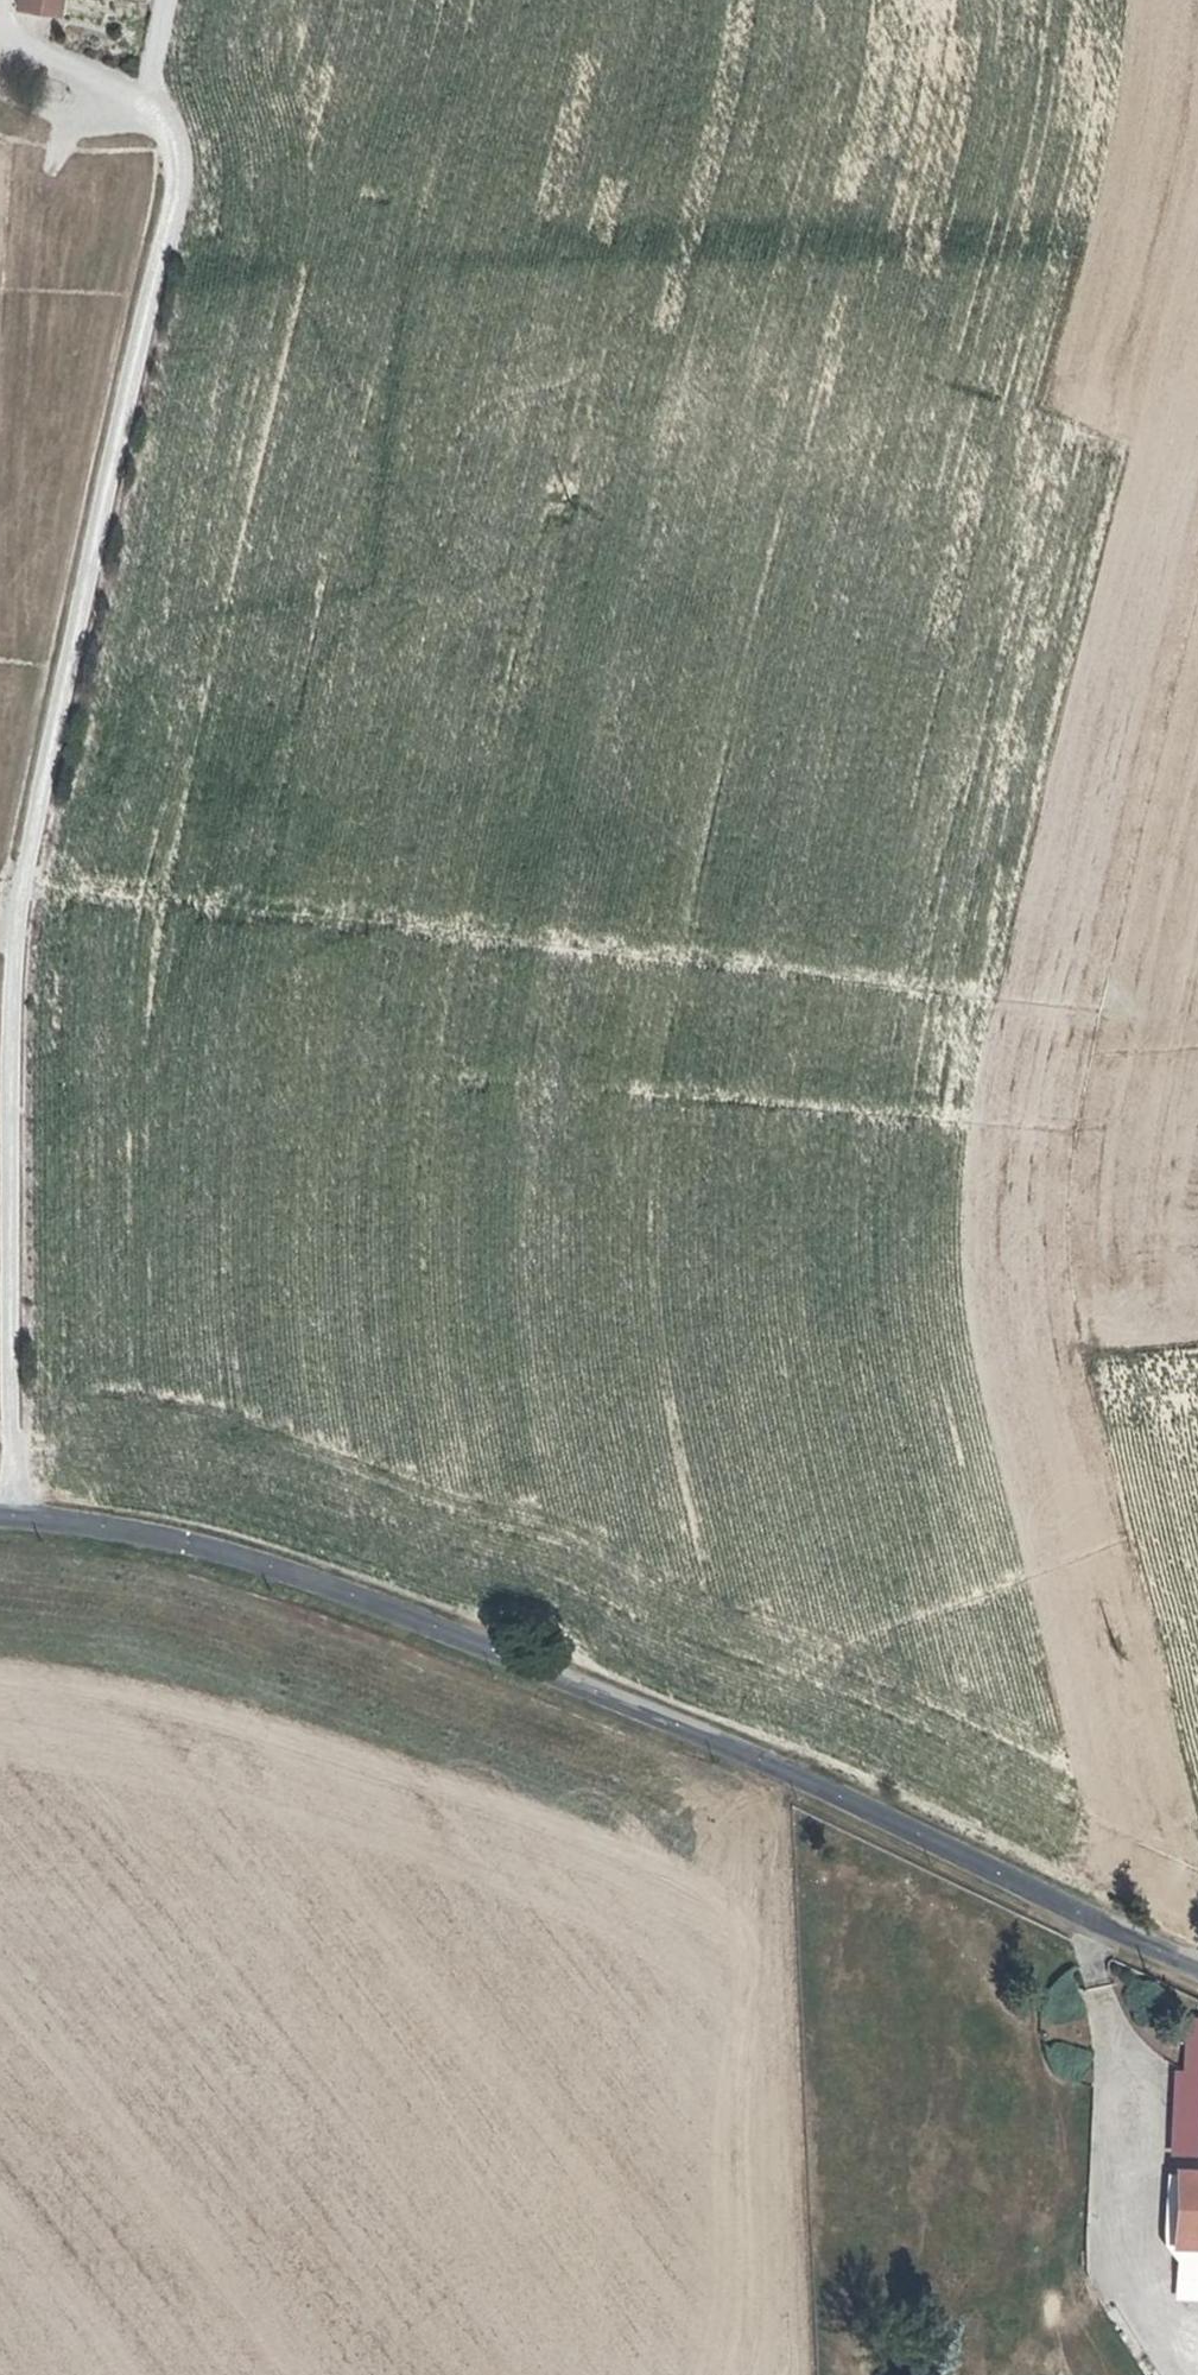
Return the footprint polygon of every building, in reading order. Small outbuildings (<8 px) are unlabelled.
[(1197,2253),(1197,2182),(1168,2180),(1164,2252),(1197,2253)]
